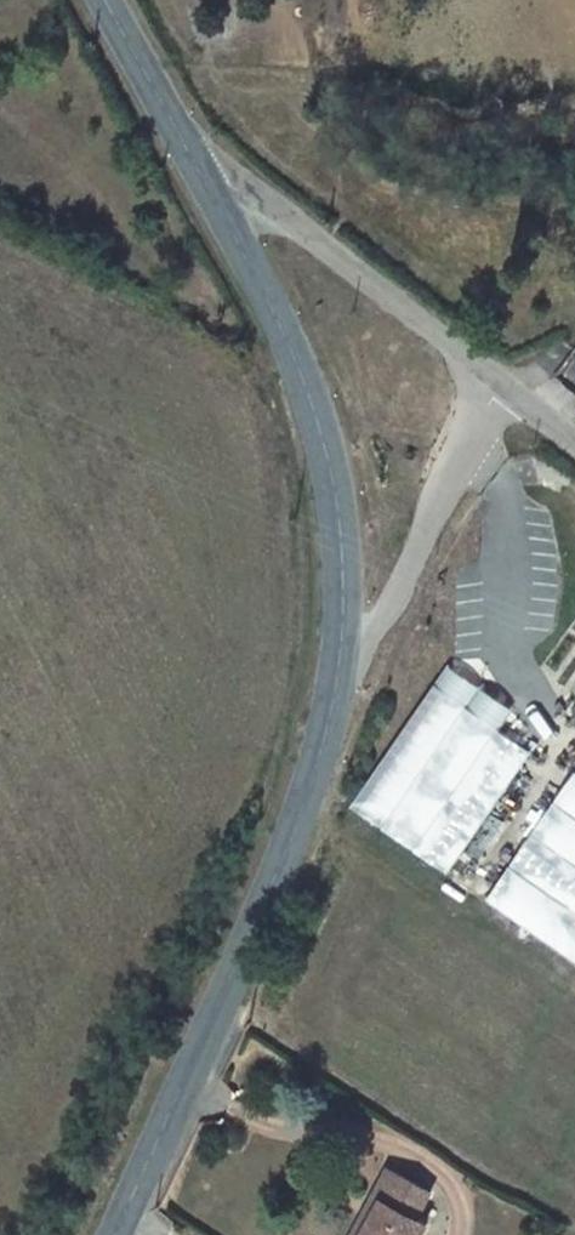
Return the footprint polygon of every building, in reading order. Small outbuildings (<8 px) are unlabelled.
[(352,808),(452,873),(535,746),(503,725),(514,708),(447,664),(352,808)] [(488,906),(574,961),(574,775),(572,773),(488,906)] [(378,1231),(369,1226),(378,1202),(332,1177),(305,1234),(376,1234),(378,1231)]
